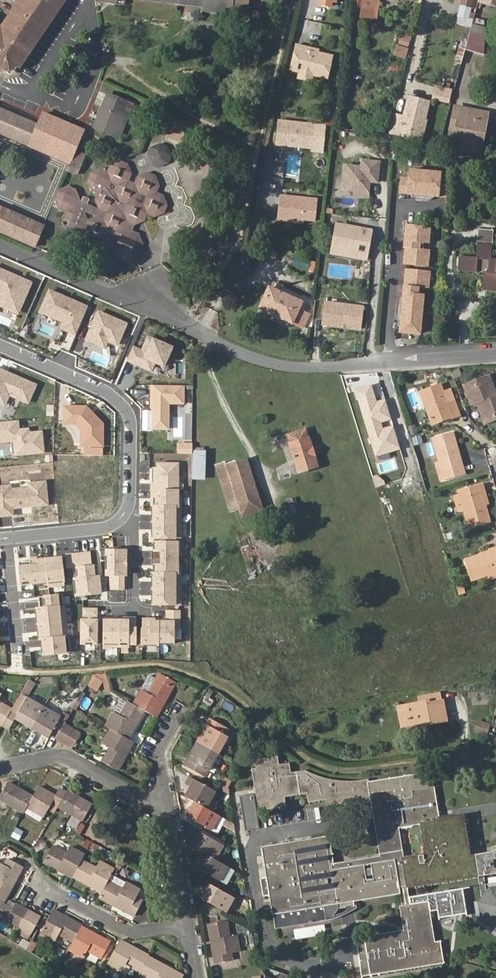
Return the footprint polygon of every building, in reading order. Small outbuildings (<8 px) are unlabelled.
[(51,16),(49,15),(53,9),(55,10),(62,0),(30,0),(29,2),(27,0),(25,0),(23,3),(13,17),(7,26),(5,29),(9,33),(7,35),(5,34),(1,34),(0,35),(0,68),(1,69),(5,72),(8,72),(6,64),(11,63),(12,71),(14,70),(17,66),(51,16)] [(3,33),(5,29),(7,26),(13,17),(23,3),(25,0),(20,0),(11,12),(5,21),(1,27),(0,27),(0,31),(3,33)] [(55,10),(53,9),(49,15),(51,16),(17,66),(20,68),(67,0),(62,0),(55,10)] [(208,6),(252,12),(254,0),(164,0),(208,6)] [(460,8),(471,11),(472,6),(475,7),(476,0),(462,0),(460,8)] [(368,17),(377,18),(378,6),(370,6),(353,4),(352,15),(368,17)] [(436,7),(426,5),(424,16),(434,18),(436,7)] [(486,31),(474,28),(468,48),(481,52),(486,31)] [(394,53),(405,57),(414,35),(402,31),(394,53)] [(304,44),(296,43),(290,68),(299,70),(313,73),(327,77),(332,54),(317,50),(304,47),(304,44)] [(456,62),(461,64),(465,47),(459,46),(456,62)] [(481,52),(468,48),(465,47),(461,64),(461,65),(476,69),(481,52)] [(11,76),(12,74),(14,70),(12,71),(11,63),(6,64),(8,72),(5,72),(11,76)] [(298,76),(311,79),(313,73),(299,70),(298,76)] [(450,102),(453,87),(436,83),(433,98),(450,102)] [(109,94),(95,127),(116,135),(129,102),(109,94)] [(394,113),(389,133),(401,136),(402,131),(421,135),(429,102),(408,97),(404,114),(394,113)] [(116,135),(120,137),(134,104),(129,102),(116,135)] [(455,106),(450,130),(456,131),(460,107),(455,106)] [(456,131),(453,146),(477,151),(484,112),(460,107),(456,131)] [(69,162),(83,129),(43,113),(38,125),(0,109),(0,133),(69,162)] [(482,152),(489,113),(484,112),(477,151),(482,152)] [(314,145),(316,125),(281,121),(279,141),(314,145)] [(401,136),(420,141),(421,135),(402,131),(401,136)] [(157,168),(175,157),(164,140),(147,150),(157,168)] [(76,190),(68,186),(57,190),(54,199),(57,208),(64,211),(62,218),(66,228),(74,232),(83,228),(86,237),(95,241),(105,237),(110,239),(107,246),(111,256),(125,262),(137,258),(143,244),(139,233),(133,230),(135,225),(143,221),(146,214),(153,217),(163,213),(167,204),(163,194),(156,191),(158,185),(155,175),(147,172),(137,176),(135,182),(129,180),(131,173),(127,163),(120,160),(110,165),(107,171),(100,168),(89,173),(86,180),(90,190),(97,193),(94,200),(97,208),(80,200),(76,190)] [(364,167),(347,166),(345,189),(357,190),(357,195),(371,196),(373,178),(380,179),(382,162),(365,161),(364,167)] [(439,194),(446,194),(448,176),(441,176),(442,172),(409,169),(408,177),(401,177),(400,190),(407,191),(406,193),(412,193),(412,191),(423,192),(434,193),(434,195),(439,195),(439,194)] [(320,199),(283,195),(281,212),(292,213),(291,222),(306,224),(306,220),(318,221),(320,199)] [(43,224),(0,206),(0,231),(34,246),(43,224)] [(281,212),(280,221),(291,222),(292,213),(281,212)] [(405,252),(407,252),(406,263),(428,265),(429,248),(424,248),(424,241),(429,242),(430,225),(408,223),(407,234),(405,234),(405,240),(406,240),(405,252)] [(375,233),(341,227),(337,250),(371,256),(375,233)] [(493,229),(479,228),(476,257),(460,256),(459,270),(475,272),(477,270),(487,271),(486,283),(495,284),(495,259),(491,259),(493,229)] [(312,270),(314,262),(300,258),(300,259),(298,265),(312,270)] [(314,261),(314,262),(312,270),(312,271),(318,273),(320,264),(320,263),(314,261)] [(429,286),(430,270),(408,268),(407,279),(405,279),(405,284),(406,284),(405,291),(403,291),(403,296),(404,297),(403,311),(402,325),(400,325),(400,330),(420,332),(424,286),(429,286)] [(8,308),(13,298),(22,302),(30,282),(0,269),(0,305),(8,308)] [(301,301),(269,287),(260,307),(302,326),(308,313),(298,309),(301,301)] [(49,290),(38,314),(62,324),(60,328),(75,335),(87,307),(49,290)] [(13,298),(8,308),(17,312),(22,302),(13,298)] [(365,310),(328,304),(325,325),(342,328),(344,327),(347,327),(348,329),(362,332),(365,310)] [(3,307),(0,313),(0,320),(13,326),(18,314),(3,307)] [(97,312),(85,339),(103,347),(106,340),(116,345),(125,324),(97,312)] [(132,347),(126,359),(152,371),(156,362),(165,366),(173,348),(147,337),(141,351),(132,347)] [(454,379),(462,376),(459,368),(450,369),(454,379)] [(4,405),(8,394),(27,402),(35,385),(0,370),(0,403),(4,405)] [(495,394),(487,373),(462,382),(471,404),(477,402),(477,403),(495,395),(495,394)] [(446,401),(439,384),(419,392),(430,422),(450,414),(451,417),(459,414),(453,399),(446,401)] [(182,385),(152,385),(151,393),(154,393),(153,428),(167,428),(166,402),(182,402),(182,385)] [(495,419),(495,395),(477,403),(485,423),(495,419)] [(414,452),(409,437),(408,431),(400,433),(391,401),(364,409),(374,443),(391,438),(396,457),(414,452)] [(90,415),(92,413),(85,406),(64,406),(64,422),(74,423),(81,428),(80,444),(102,444),(102,423),(97,418),(96,420),(90,415)] [(451,417),(450,414),(430,422),(431,424),(451,417)] [(46,452),(45,427),(21,428),(21,419),(0,420),(0,442),(14,441),(15,454),(46,452)] [(305,429),(282,436),(294,474),(317,466),(305,429)] [(453,435),(434,440),(440,463),(443,471),(447,470),(450,478),(465,474),(453,435)] [(204,452),(195,451),(194,477),(204,477),(204,452)] [(262,510),(246,459),(217,467),(230,510),(239,507),(242,516),(262,510)] [(153,463),(153,536),(177,536),(177,463),(153,463)] [(447,470),(443,471),(440,463),(436,464),(441,480),(450,478),(447,470)] [(489,503),(483,483),(479,484),(485,505),(489,503)] [(485,505),(479,484),(459,489),(469,527),(490,521),(485,505)] [(0,493),(0,515),(12,514),(11,507),(47,503),(45,489),(30,490),(30,494),(11,496),(10,492),(0,493)] [(393,492),(386,494),(390,507),(397,504),(393,492)] [(295,496),(286,499),(291,514),(297,513),(294,503),(297,502),(295,496)] [(464,559),(471,580),(487,575),(495,572),(495,548),(495,547),(488,550),(489,551),(464,559)] [(124,549),(105,548),(104,576),(112,577),(112,584),(123,584),(124,549)] [(62,555),(15,560),(18,585),(65,580),(62,555)] [(99,590),(100,565),(74,564),(74,589),(99,590)] [(35,605),(39,655),(70,652),(65,592),(41,594),(42,604),(35,605)] [(97,617),(81,616),(81,640),(97,640),(97,617)] [(103,640),(135,640),(135,618),(103,618),(103,640)] [(148,628),(142,628),(142,640),(174,640),(174,620),(149,620),(148,628)] [(144,710),(156,717),(176,681),(159,671),(155,677),(147,692),(140,689),(132,703),(144,710)] [(155,677),(149,674),(140,689),(147,692),(155,677)] [(35,682),(27,678),(19,693),(26,697),(35,682)] [(26,697),(19,693),(11,708),(9,710),(16,714),(26,697)] [(419,697),(420,702),(403,706),(406,723),(429,719),(430,723),(444,721),(439,693),(419,697)] [(8,729),(15,718),(30,727),(42,706),(26,697),(16,714),(9,710),(1,725),(8,729)] [(127,700),(120,697),(112,711),(118,715),(127,700)] [(112,711),(104,725),(109,728),(128,739),(144,710),(132,703),(127,700),(118,715),(112,711)] [(1,725),(9,710),(11,708),(0,703),(0,724),(1,725)] [(61,729),(63,724),(69,714),(63,711),(60,716),(42,706),(30,727),(47,737),(50,734),(56,738),(61,729)] [(406,723),(403,706),(398,707),(402,729),(407,728),(406,723)] [(230,730),(209,717),(196,741),(217,754),(230,730)] [(430,723),(429,719),(406,723),(407,728),(430,723)] [(71,729),(63,724),(61,729),(69,733),(71,729)] [(100,760),(116,770),(133,741),(128,739),(109,728),(101,743),(107,746),(100,760)] [(61,729),(56,738),(64,742),(69,733),(61,729)] [(64,742),(73,747),(80,733),(71,729),(69,733),(64,742)] [(263,744),(260,733),(249,735),(252,746),(263,744)] [(196,741),(183,765),(204,778),(217,754),(196,741)] [(94,757),(100,760),(107,746),(101,743),(94,757)] [(204,778),(209,781),(223,757),(217,754),(204,778)] [(258,770),(252,770),(256,794),(253,795),(256,810),(284,806),(282,796),(308,793),(309,800),(327,799),(328,804),(346,802),(346,805),(372,801),(381,856),(345,862),(332,864),(330,856),(327,837),(262,848),(267,878),(270,896),(274,922),(293,920),(299,921),(305,923),(312,922),(312,920),(331,917),(338,908),(354,906),(353,899),(399,892),(405,931),(366,938),(373,973),(442,961),(438,940),(432,941),(427,911),(426,901),(410,903),(409,893),(408,886),(478,875),(482,897),(478,903),(481,921),(495,932),(495,886),(486,888),(484,876),(495,874),(495,849),(468,854),(462,816),(438,820),(430,772),(370,783),(369,780),(357,781),(345,782),(334,780),(323,778),(313,775),(305,771),(289,774),(287,764),(277,766),(275,758),(257,760),(258,770)] [(184,783),(190,786),(184,796),(194,802),(205,808),(215,791),(189,776),(184,783)] [(221,783),(228,787),(232,780),(225,776),(221,783)] [(0,794),(0,799),(10,805),(20,789),(7,781),(0,794)] [(217,790),(229,797),(228,787),(221,783),(217,790)] [(50,803),(57,807),(65,791),(59,787),(54,795),(37,785),(31,795),(25,806),(42,816),(50,803)] [(10,805),(22,812),(25,806),(31,795),(20,789),(10,805)] [(80,797),(67,789),(65,791),(57,807),(70,814),(80,797)] [(256,810),(253,795),(239,797),(244,832),(259,830),(256,810)] [(70,814),(81,821),(91,803),(80,797),(70,814)] [(219,816),(205,808),(194,802),(186,816),(210,830),(219,816)] [(223,845),(199,831),(190,846),(202,853),(215,860),(223,845)] [(42,862),(71,878),(72,876),(81,860),(84,854),(69,846),(65,852),(51,845),(42,862)] [(227,867),(215,860),(202,853),(194,867),(218,881),(227,867)] [(330,856),(332,864),(345,862),(343,854),(330,856)] [(3,902),(21,866),(6,858),(3,864),(0,862),(0,900),(3,902)] [(81,860),(72,876),(101,892),(107,880),(113,868),(98,861),(95,867),(81,860)] [(258,879),(261,897),(270,896),(267,878),(258,879)] [(134,916),(142,901),(136,897),(140,889),(125,881),(121,887),(107,880),(101,892),(98,897),(134,916)] [(249,880),(244,881),(246,898),(252,897),(249,880)] [(233,898),(209,884),(201,898),(225,912),(233,898)] [(411,893),(409,893),(410,903),(426,901),(427,911),(437,909),(438,917),(466,912),(462,887),(415,894),(413,893),(412,893),(411,893)] [(0,906),(0,916),(18,926),(28,909),(14,902),(12,906),(3,902),(0,906)] [(28,932),(30,933),(39,916),(28,909),(18,926),(23,929),(20,934),(25,938),(28,932)] [(80,926),(81,924),(52,909),(49,915),(40,932),(55,940),(58,934),(72,941),(80,926)] [(225,920),(207,923),(214,963),(232,960),(231,953),(238,951),(235,934),(228,936),(225,920)] [(86,951),(101,959),(109,942),(80,926),(72,941),(68,949),(83,957),(86,951)] [(373,973),(366,938),(356,940),(363,974),(373,973)] [(139,972),(148,955),(149,954),(134,946),(133,948),(118,940),(106,962),(126,973),(129,967),(139,972)] [(182,974),(148,955),(139,972),(139,973),(148,977),(180,977),(182,974)] [(289,977),(262,968),(265,977),(289,977)]
